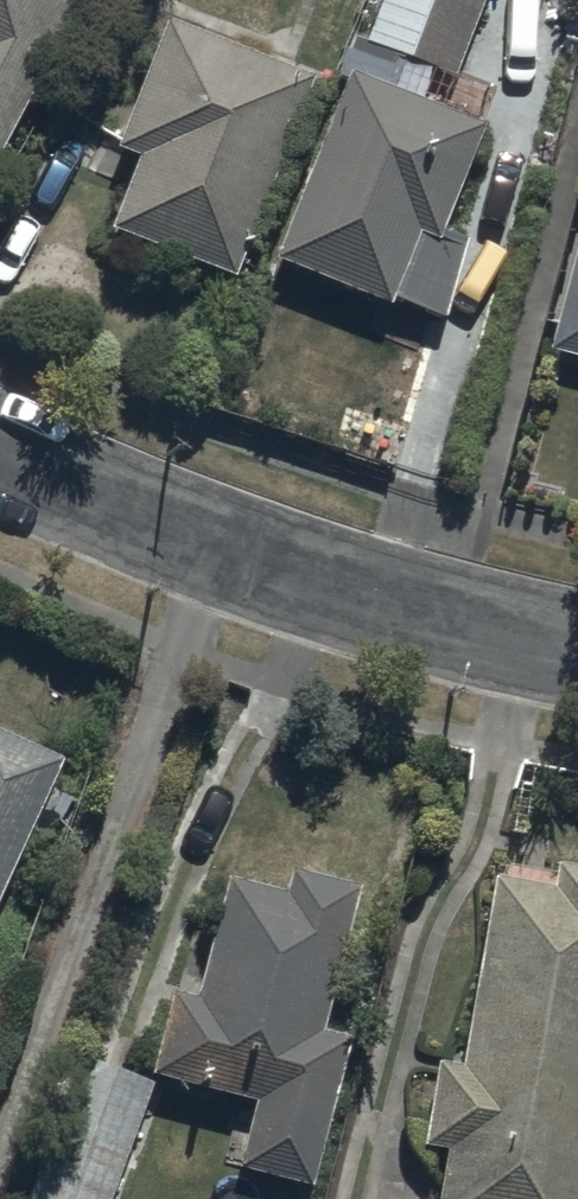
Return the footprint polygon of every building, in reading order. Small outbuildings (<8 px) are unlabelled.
[(75,0),(0,0),(0,146),(75,0)] [(402,53),(456,74),(484,0),(375,0),(361,38),(402,53)] [(138,152),(110,223),(234,272),(312,74),(168,17),(118,144),(138,152)] [(352,64),(274,251),(447,318),(470,233),(444,224),(488,121),(352,64)] [(557,342),(577,347),(577,259),(557,342)] [(30,828),(47,786),(63,755),(0,727),(0,895),(30,828)] [(79,798),(47,786),(30,828),(62,841),(79,798)] [(555,856),(551,881),(494,871),(462,1057),(437,1053),(423,1140),(447,1144),(438,1198),(577,1198),(577,860),(555,856)] [(362,881),(290,865),(286,887),(226,873),(199,991),(173,985),(152,1074),(252,1097),(236,1164),(317,1183),(353,1032),(328,1026),(362,881)] [(79,1051),(23,1198),(108,1198),(153,1079),(79,1051)]
